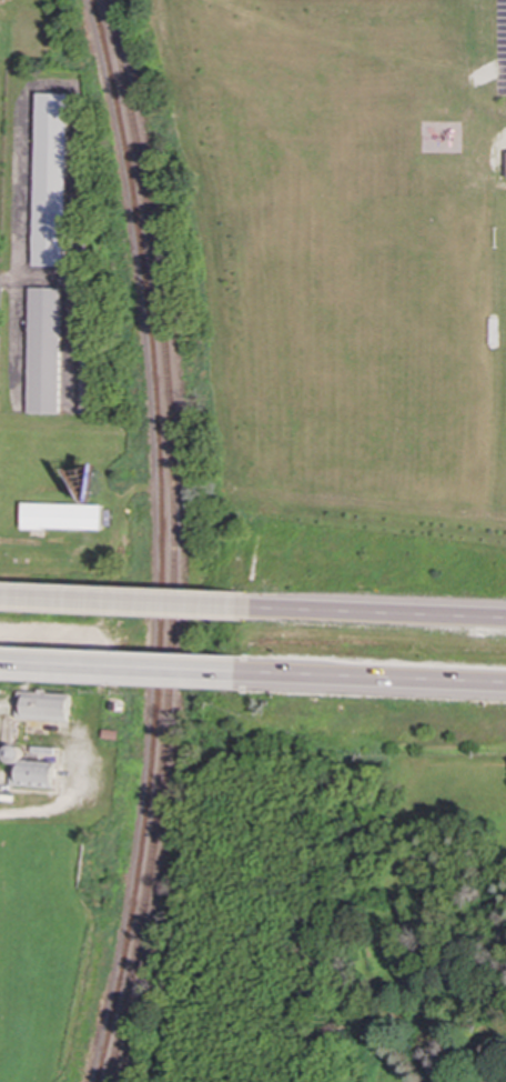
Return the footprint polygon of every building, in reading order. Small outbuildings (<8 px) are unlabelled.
[(67,93),(34,93),(31,266),(63,267),(67,93)] [(58,414),(60,288),(28,288),(26,413),(58,414)] [(79,398),(92,398),(92,368),(79,368),(79,398)] [(20,529),(101,530),(102,505),(21,503),(20,529)] [(18,719),(71,721),(72,695),(39,693),(39,692),(18,691),(18,719)] [(57,762),(22,760),(23,748),(6,747),(4,761),(13,761),(12,787),(55,789),(57,762)]
